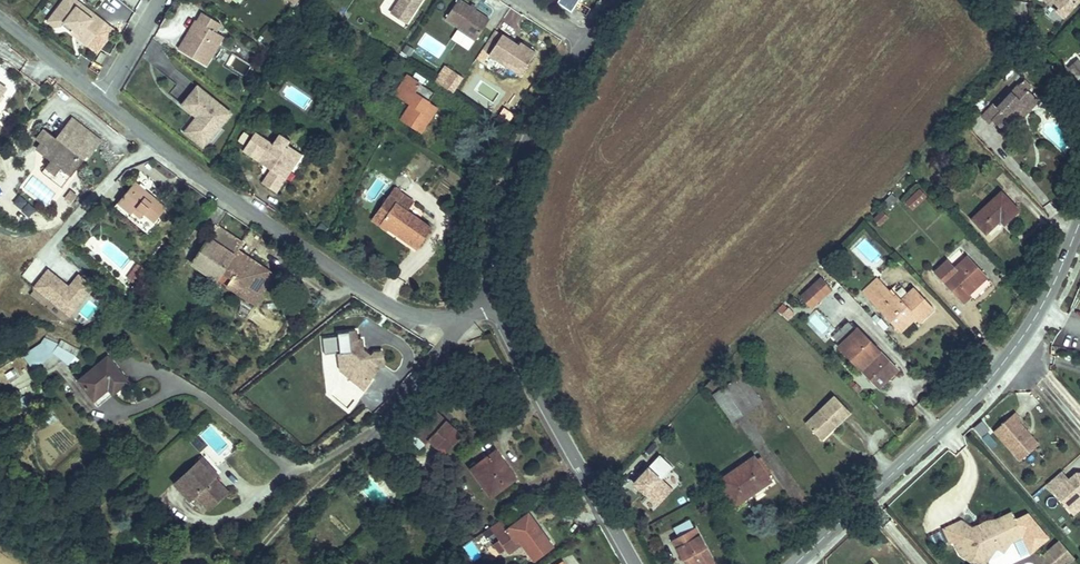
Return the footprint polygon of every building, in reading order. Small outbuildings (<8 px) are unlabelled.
[(100,14),(84,0),(50,0),(43,7),(49,13),(57,12),(65,19),(68,16),(74,22),(71,25),(82,34),(100,14)] [(392,0),(390,0),(386,6),(401,16),(406,9),(392,0)] [(412,0),(392,0),(406,9),(412,0)] [(463,0),(449,0),(440,13),(470,34),(484,14),(463,0)] [(579,0),(558,0),(556,4),(571,13),(579,0)] [(1057,11),(1067,0),(1052,0),(1053,0),(1050,4),(1057,11)] [(190,11),(172,40),(199,56),(204,48),(199,45),(205,35),(211,38),(217,27),(209,23),(214,15),(196,3),(191,12),(190,11)] [(68,16),(65,19),(71,25),(74,22),(68,16)] [(529,48),(514,38),(513,40),(490,25),(484,33),(477,45),(514,70),(529,48)] [(423,34),(417,46),(440,58),(446,46),(423,34)] [(204,48),(211,38),(205,35),(199,45),(204,48)] [(1064,62),(1078,77),(1079,75),(1079,58),(1074,52),(1064,62)] [(101,64),(106,56),(101,53),(96,61),(101,64)] [(408,64),(402,60),(389,79),(395,84),(408,64)] [(430,79),(408,64),(395,84),(406,91),(397,105),(419,120),(433,99),(422,92),(430,79)] [(443,64),(433,81),(453,93),(463,76),(443,64)] [(207,125),(224,105),(190,77),(175,96),(193,111),(181,126),(194,136),(204,123),(207,125)] [(982,115),(985,112),(1001,128),(1010,119),(1007,115),(1014,109),(1013,108),(1030,91),(1020,81),(1018,83),(1012,77),(1006,83),(1004,81),(989,96),(988,95),(975,108),(982,115)] [(1068,110),(1059,99),(1051,105),(1060,116),(1068,110)] [(41,111),(71,135),(77,128),(47,104),(41,111)] [(71,135),(41,111),(31,124),(19,114),(12,123),(17,127),(11,133),(27,145),(21,153),(31,160),(27,165),(37,173),(56,149),(55,147),(60,140),(62,142),(64,144),(71,135)] [(283,131),(273,124),(267,134),(249,123),(237,141),(265,159),(256,172),(271,181),(279,169),(274,165),(289,142),(280,136),(283,131)] [(295,146),(289,142),(274,165),(279,169),(295,146)] [(144,192),(109,167),(94,188),(128,213),(144,192)] [(388,177),(378,193),(385,198),(391,189),(404,198),(409,190),(388,177)] [(1010,198),(992,179),(964,206),(979,221),(990,210),(989,208),(992,205),(997,210),(1010,198)] [(128,213),(94,188),(90,193),(125,218),(128,213)] [(180,188),(174,197),(194,209),(199,199),(180,188)] [(912,211),(926,197),(918,188),(904,202),(912,211)] [(429,214),(404,198),(391,189),(385,198),(423,223),(429,214)] [(385,198),(378,193),(368,208),(375,213),(385,198)] [(23,197),(15,202),(25,217),(33,212),(23,197)] [(385,198),(375,213),(414,238),(423,223),(385,198)] [(188,212),(181,226),(208,240),(215,227),(188,212)] [(882,212),(872,219),(878,227),(887,219),(882,212)] [(169,249),(195,263),(206,243),(208,240),(181,226),(169,249)] [(976,260),(956,240),(930,266),(953,288),(959,282),(957,279),(976,260)] [(206,243),(195,263),(221,277),(240,255),(221,245),(218,250),(206,243)] [(123,255),(116,250),(111,258),(119,262),(123,255)] [(240,255),(221,277),(231,283),(245,258),(240,255)] [(119,262),(111,258),(107,264),(115,269),(119,262)] [(861,261),(847,277),(885,315),(899,301),(907,308),(921,293),(902,273),(889,285),(884,280),(877,286),(871,280),(876,275),(861,261)] [(135,281),(142,268),(134,264),(127,277),(135,281)] [(811,265),(790,284),(800,296),(821,276),(811,265)] [(46,268),(31,287),(69,318),(94,286),(78,273),(68,286),(46,268)] [(788,321),(794,313),(782,303),(775,311),(788,321)] [(344,310),(326,312),(329,332),(327,332),(329,348),(338,347),(339,357),(354,356),(358,360),(370,347),(372,347),(370,331),(362,332),(359,336),(351,330),(351,319),(345,319),(344,310)] [(818,311),(807,319),(818,333),(828,326),(818,311)] [(857,325),(845,312),(826,331),(865,369),(874,360),(876,362),(885,353),(868,335),(862,342),(851,331),(857,325)] [(868,335),(857,325),(851,331),(862,342),(868,335)] [(27,361),(43,369),(49,355),(71,365),(78,351),(40,333),(27,361)] [(297,373),(310,359),(303,353),(291,367),(297,373)] [(96,389),(106,379),(84,354),(59,378),(76,396),(91,383),(96,389)] [(354,356),(339,357),(352,369),(359,361),(358,360),(354,356)] [(874,360),(865,369),(867,371),(876,362),(874,360)] [(825,380),(797,406),(809,419),(822,407),(826,411),(841,397),(825,380)] [(1007,394),(985,412),(1012,442),(1030,426),(1011,403),(1013,401),(1007,394)] [(1019,409),(1028,409),(1027,396),(1018,396),(1019,409)] [(431,397),(409,418),(422,431),(436,444),(457,422),(431,397)] [(813,423),(826,411),(822,407),(809,419),(813,423)] [(422,431),(409,418),(401,427),(413,439),(422,431)] [(753,454),(740,435),(705,460),(720,481),(742,466),(745,471),(758,462),(755,458),(759,455),(756,452),(753,454)] [(507,465),(487,439),(462,458),(471,469),(475,466),(487,481),(507,465)] [(197,451),(194,454),(210,470),(213,467),(197,451)] [(1037,464),(1056,489),(1064,483),(1067,486),(1074,480),(1079,481),(1079,457),(1067,455),(1066,461),(1062,465),(1059,461),(1052,452),(1037,464)] [(194,454),(176,472),(191,488),(205,502),(223,484),(210,470),(194,454)] [(662,480),(672,467),(658,455),(632,484),(658,506),(672,489),(662,480)] [(558,480),(566,474),(559,461),(550,468),(558,480)] [(558,480),(550,468),(543,473),(551,484),(558,480)] [(191,488),(176,472),(170,477),(186,493),(191,488)] [(1064,483),(1056,489),(1062,495),(1069,489),(1067,486),(1064,483)] [(1007,536),(1013,528),(1028,519),(1016,498),(1000,507),(990,510),(990,514),(991,517),(983,521),(977,518),(963,512),(947,521),(955,534),(958,533),(965,545),(978,553),(983,544),(1000,535),(1007,536)] [(524,514),(518,505),(495,519),(498,523),(474,539),(481,550),(507,533),(517,549),(527,543),(530,548),(541,541),(530,524),(526,526),(523,521),(520,523),(516,518),(524,514)] [(701,541),(682,505),(657,518),(667,537),(671,535),(680,552),(701,541)] [(1070,542),(1056,526),(1044,536),(1058,553),(1070,542)] [(1058,553),(1044,536),(1039,540),(1054,556),(1058,553)] [(1021,539),(1014,542),(1019,554),(1026,551),(1021,539)] [(875,557),(865,546),(845,563),(867,563),(875,557)] [(553,554),(538,563),(559,563),(553,554)]
